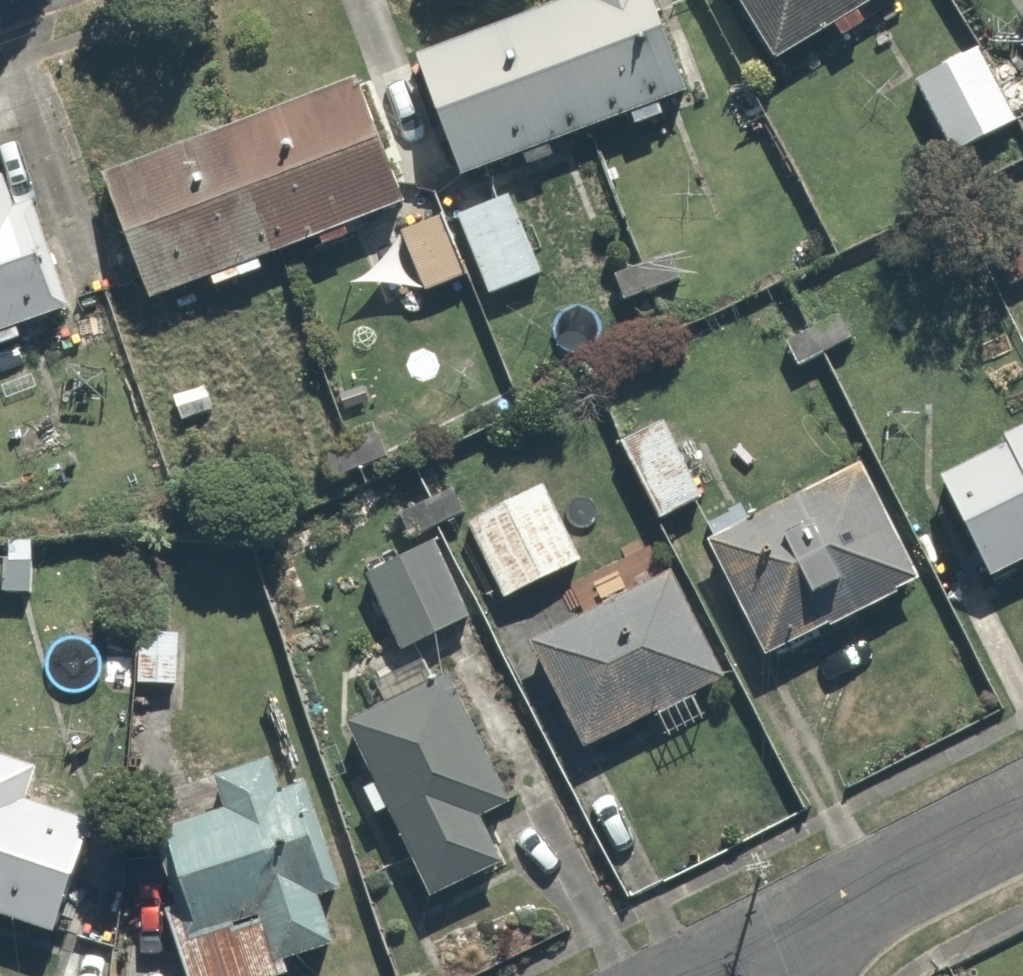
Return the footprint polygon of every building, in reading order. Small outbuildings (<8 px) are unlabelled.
[(408,54),(452,165),(682,74),(653,0),(546,0),(408,54)] [(768,65),(883,0),(731,0),(768,65)] [(1015,112),(979,39),(919,70),(955,142),(1015,112)] [(104,163),(156,295),(401,198),(349,67),(104,163)] [(70,295),(16,159),(0,165),(0,323),(70,295)] [(509,184),(456,207),(489,287),(543,265),(509,184)] [(441,199),(397,217),(426,286),(469,268),(441,199)] [(633,315),(570,340),(588,383),(678,347),(660,302),(689,290),(671,249),(615,273),(633,315)] [(672,419),(619,434),(642,512),(695,496),(672,419)] [(941,459),(992,572),(1022,558),(1022,422),(941,459)] [(860,453),(708,525),(767,649),(919,577),(860,453)] [(535,479),(464,520),(502,585),(573,543),(535,479)] [(427,536),(360,572),(397,642),(465,605),(427,536)] [(670,567),(532,636),(623,818),(760,749),(670,567)] [(182,625),(137,622),(134,675),(179,678),(182,625)] [(516,785),(458,659),(344,712),(426,890),(503,854),(478,802),(516,785)] [(158,818),(184,888),(159,897),(188,975),(222,975),(282,954),(336,934),(316,879),(330,874),(285,750),(220,774),(226,793),(158,818)] [(45,923),(79,814),(19,795),(28,767),(0,758),(0,909),(45,923)]
